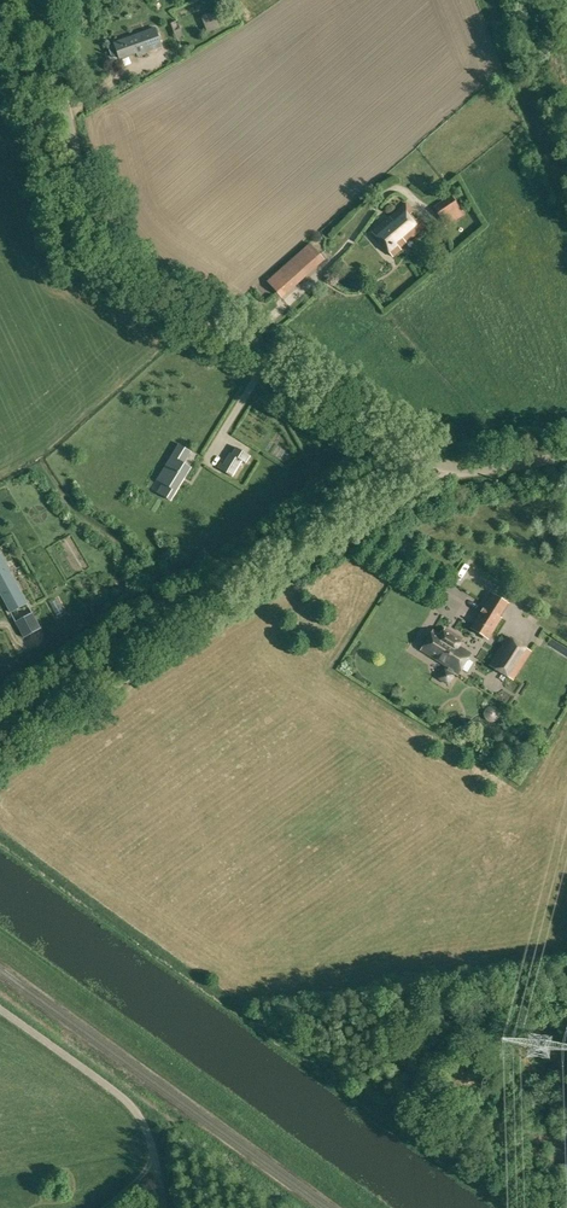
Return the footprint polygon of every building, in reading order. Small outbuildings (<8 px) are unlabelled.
[(201,16),(207,33),(221,27),(219,23),(223,22),(220,15),(216,16),(215,11),(201,16)] [(170,24),(176,39),(183,36),(177,21),(170,24)] [(119,57),(120,59),(137,53),(137,55),(162,46),(155,28),(114,42),(115,44),(113,45),(110,49),(112,56),(118,58),(119,57)] [(433,207),(446,226),(464,214),(451,195),(433,207)] [(372,231),(393,257),(401,250),(399,248),(426,226),(418,217),(415,220),(410,214),(413,211),(406,203),(372,231)] [(276,289),(283,297),(325,260),(320,253),(310,242),(267,278),(276,289)] [(179,417),(159,407),(141,446),(152,451),(137,481),(159,491),(181,444),(170,437),(179,417)] [(181,445),(164,483),(172,487),(167,497),(179,503),(196,467),(189,464),(195,452),(181,445)] [(227,471),(238,479),(254,457),(243,449),(227,471)] [(217,487),(227,485),(225,475),(215,476),(217,487)] [(4,552),(0,554),(0,588),(13,613),(16,612),(18,616),(33,608),(4,552)] [(471,628),(488,639),(501,618),(500,617),(508,603),(493,594),(471,628)] [(431,619),(436,623),(448,607),(443,603),(431,619)] [(15,622),(23,638),(40,629),(32,613),(15,622)] [(2,636),(13,632),(10,625),(0,630),(0,632),(2,636)] [(440,679),(446,683),(449,682),(453,676),(452,674),(454,671),(459,674),(471,654),(458,646),(463,639),(446,628),(441,635),(433,630),(421,650),(448,667),(446,670),(443,670),(440,677),(440,679)] [(489,665),(514,681),(532,651),(507,636),(489,665)]
